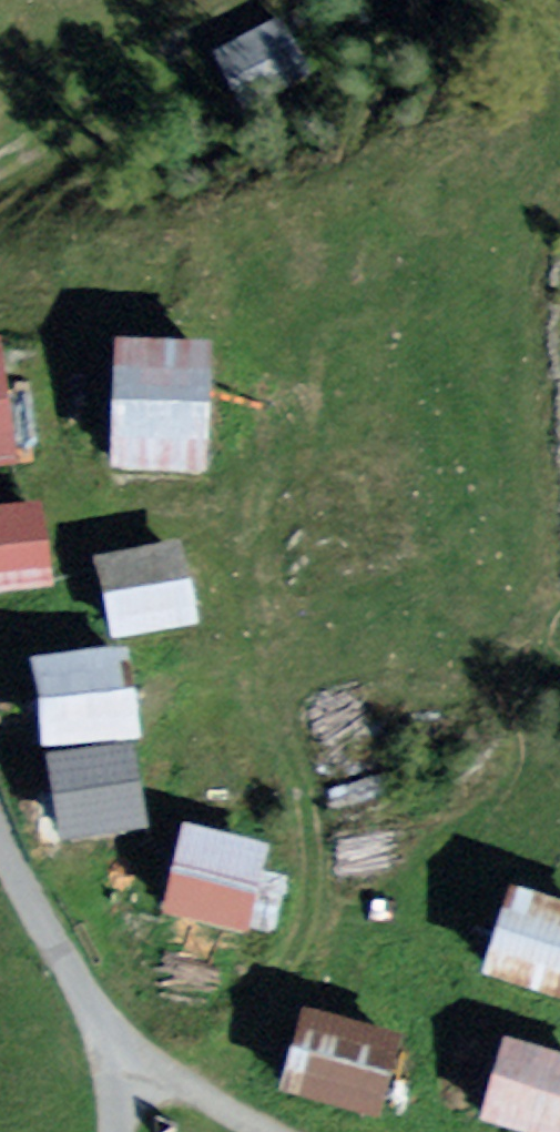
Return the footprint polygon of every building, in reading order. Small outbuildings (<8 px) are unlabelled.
[(316,69),(285,18),(210,62),(240,113),(316,69)] [(207,353),(129,348),(121,473),(199,478),(207,353)] [(11,464),(0,368),(0,466),(11,464)] [(0,514),(0,588),(51,583),(43,509),(0,514)] [(176,552),(101,563),(112,634),(187,622),(176,552)] [(123,659),(42,670),(52,743),(133,732),(123,659)] [(136,758),(53,767),(62,841),(144,831),(136,758)] [(258,858),(187,842),(171,915),(242,930),(258,858)] [(502,887),(473,974),(559,1003),(559,907),(502,887)] [(396,1032),(294,1005),(272,1087),(374,1114),(396,1032)] [(495,1036),(470,1122),(505,1131),(559,1131),(559,1054),(495,1036)]
